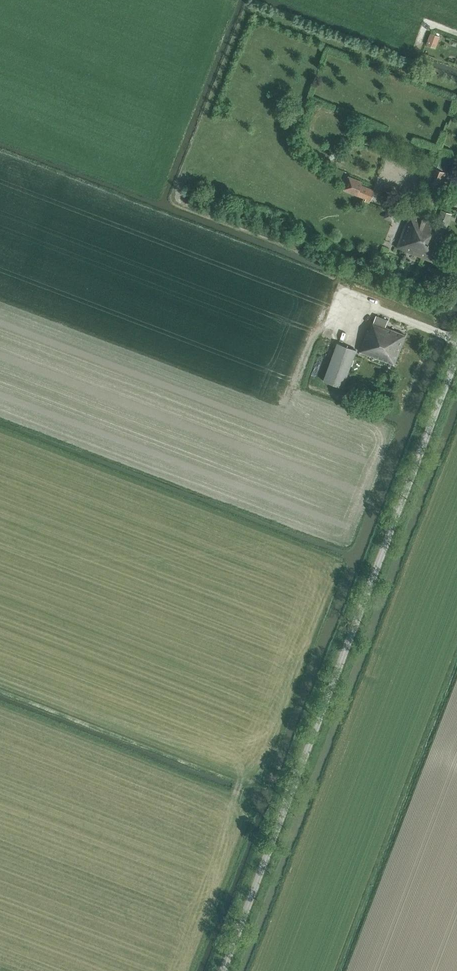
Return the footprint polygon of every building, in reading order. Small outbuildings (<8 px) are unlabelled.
[(371,200),(374,191),(361,185),(362,182),(348,177),(343,191),(371,200)] [(393,220),(395,212),(387,209),(384,217),(393,220)] [(451,213),(442,210),(436,224),(411,215),(409,223),(407,222),(398,247),(434,260),(451,213)] [(368,330),(365,337),(400,350),(406,335),(386,327),(388,320),(376,316),(371,331),(368,330)] [(395,365),(400,350),(365,337),(360,352),(395,365)] [(356,350),(337,343),(323,381),(343,388),(356,350)]
